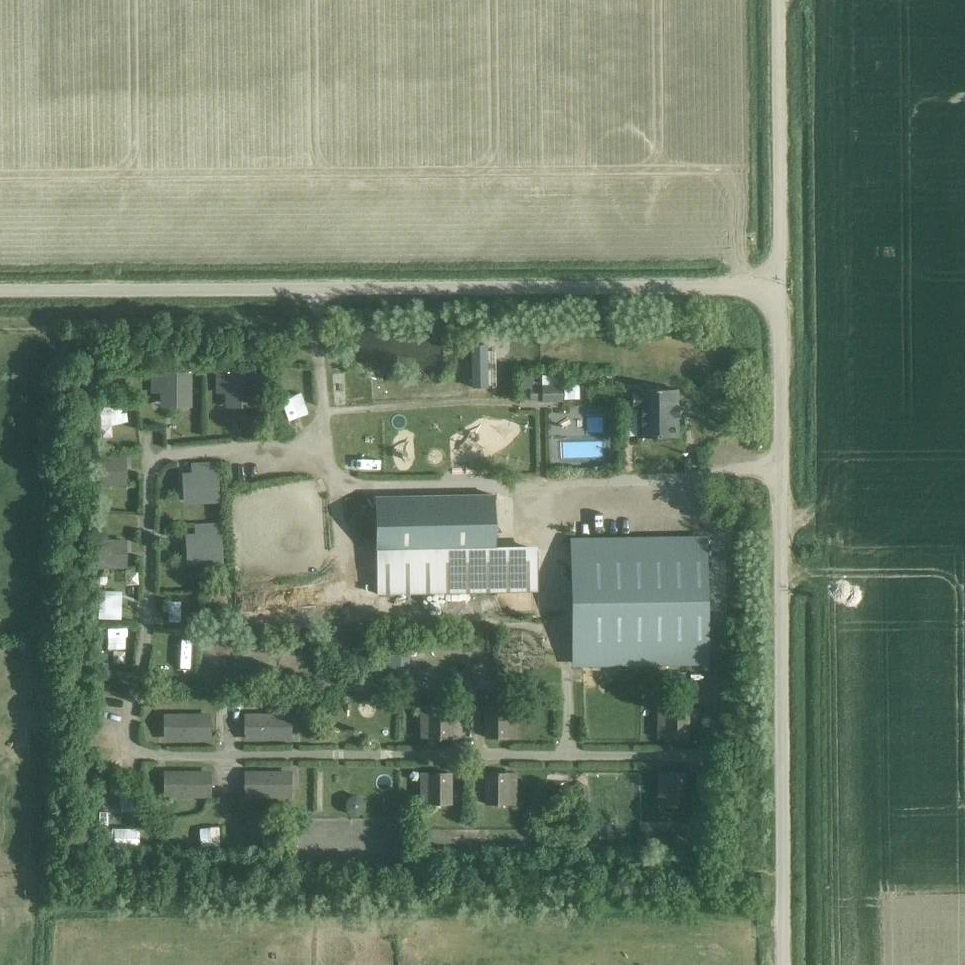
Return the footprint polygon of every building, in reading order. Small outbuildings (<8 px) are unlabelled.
[(561,384),(561,374),(541,375),(541,384),(561,384)] [(189,402),(189,375),(153,375),(153,391),(163,391),(163,402),(189,402)] [(254,402),(255,375),(219,375),(219,391),(228,391),(228,402),(254,402)] [(540,388),(540,390),(530,390),(530,398),(540,398),(540,400),(562,399),(562,387),(540,388)] [(641,408),(641,438),(677,437),(677,416),(680,416),(680,406),(677,406),(677,389),(638,390),(638,392),(632,392),(632,408),(641,408)] [(122,484),(122,462),(111,462),(111,459),(99,459),(99,484),(122,484)] [(192,470),(182,470),(184,499),(218,497),(216,462),(192,463),(192,470)] [(377,553),(495,551),(494,495),(376,497),(377,553)] [(717,504),(728,504),(728,495),(717,495),(717,504)] [(196,531),(186,532),(188,561),(222,559),(220,523),(196,525),(196,531)] [(662,541),(571,542),(572,617),(573,662),(638,661),(709,660),(708,603),(707,540),(662,541)] [(122,567),(122,545),(111,545),(111,542),(99,542),(99,567),(122,567)] [(537,550),(495,551),(377,553),(377,594),(538,591),(537,550)] [(179,602),(169,602),(169,621),(179,621),(179,602)] [(154,643),(188,643),(188,630),(154,630),(154,643)] [(311,634),(304,638),(310,649),(317,644),(311,634)] [(118,662),(103,663),(104,676),(119,676),(118,662)] [(687,673),(676,673),(676,684),(687,684),(687,673)] [(667,707),(666,723),(671,723),(670,736),(686,736),(688,707),(667,707)] [(509,709),(488,708),(487,738),(503,738),(504,725),(508,725),(509,709)] [(435,725),(435,738),(451,738),(451,709),(431,709),(430,724),(435,725)] [(210,716),(174,716),(174,738),(210,738),(210,716)] [(246,716),(246,738),(282,738),(282,716),(246,716)] [(246,773),(246,796),(282,795),(282,773),(246,773)] [(670,787),(666,787),(666,803),(686,803),(687,774),(670,773),(670,787)] [(174,774),(174,796),(210,796),(210,774),(174,774)] [(430,803),(451,804),(451,774),(435,774),(435,788),(430,788),(430,803)] [(503,789),(503,775),(487,775),(486,804),(507,805),(507,789),(503,789)]
